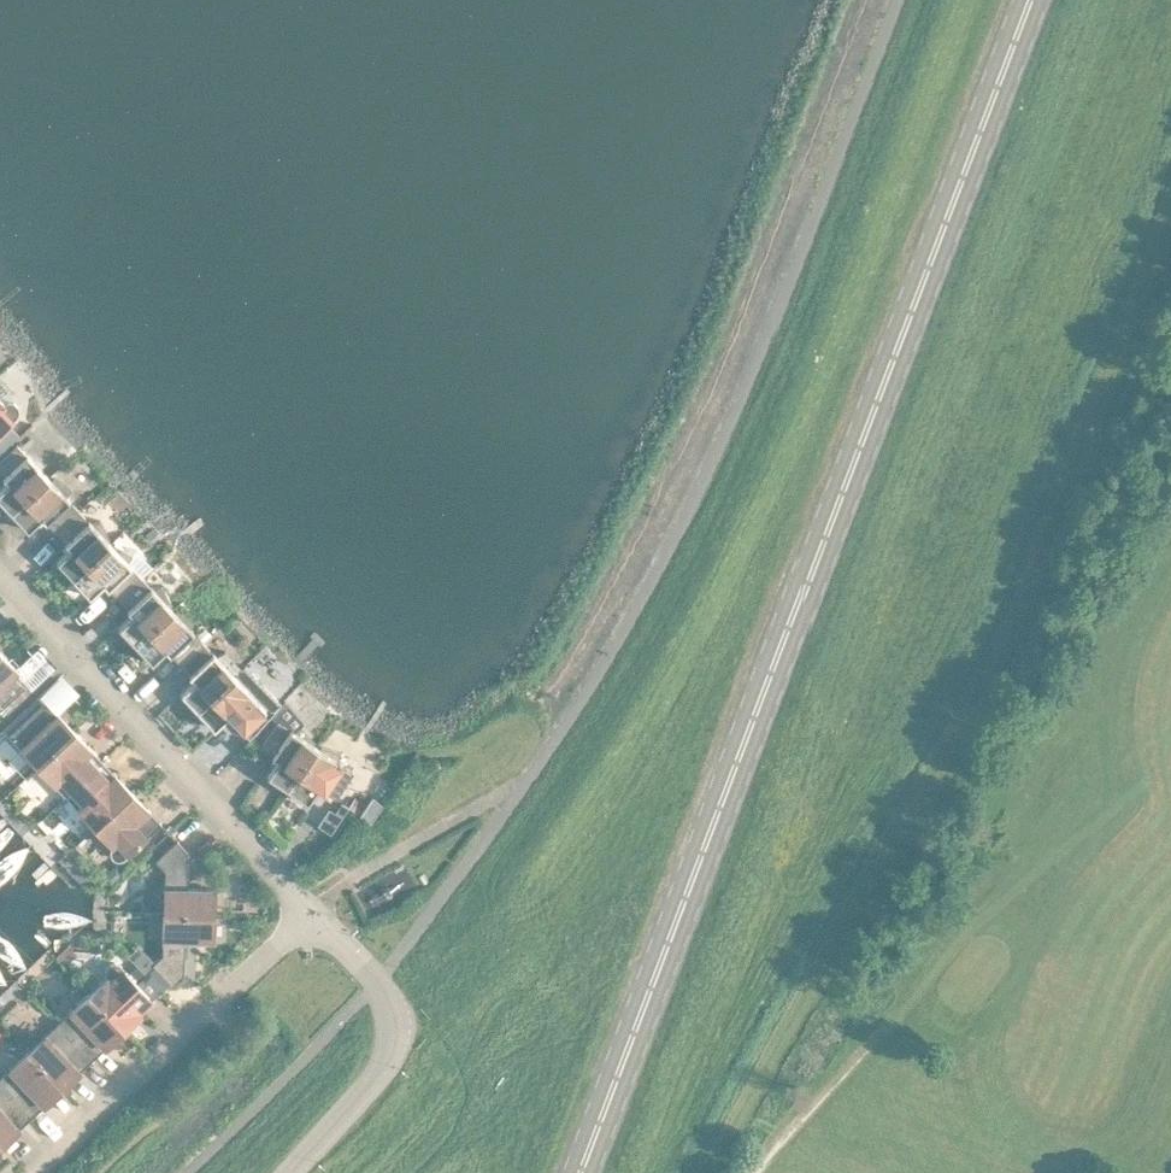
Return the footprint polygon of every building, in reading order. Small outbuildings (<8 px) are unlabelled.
[(0,398),(0,457),(30,429),(32,425),(31,419),(27,415),(22,414),(17,416),(0,398)] [(7,507),(24,525),(61,490),(43,471),(40,467),(39,467),(30,457),(6,479),(16,489),(17,490),(21,494),(7,507)] [(59,535),(69,545),(92,523),(80,509),(84,501),(66,490),(64,492),(61,490),(24,525),(41,543),(55,530),(58,533),(58,534),(59,535)] [(69,573),(86,591),(124,556),(121,553),(123,551),(113,533),(106,537),(102,533),(92,523),(69,545),(78,555),(79,557),(80,556),(83,560),(69,573)] [(121,601),(131,611),(154,589),(142,575),(146,567),(128,556),(126,558),(124,556),(86,591),(103,609),(117,596),(120,599),(120,600),(121,601)] [(131,639),(148,657),(186,622),(183,619),(185,617),(175,599),(168,603),(164,599),(154,589),(131,611),(140,621),(140,622),(141,623),(142,622),(145,626),(131,639)] [(183,667),(193,677),(216,655),(204,641),(208,633),(190,622),(188,624),(186,622),(148,657),(165,675),(179,662),(183,665),(182,666),(183,667)] [(13,664),(0,649),(0,676),(13,664)] [(193,705),(210,723),(248,688),(246,685),(248,683),(237,665),(230,669),(226,665),(216,655),(193,677),(203,687),(202,688),(203,689),(204,688),(207,692),(193,705)] [(0,676),(0,731),(1,732),(6,730),(42,695),(13,664),(0,676)] [(248,688),(210,723),(227,741),(241,728),(245,732),(244,732),(245,733),(246,733),(255,743),(278,721),(269,711),(266,707),(270,700),(252,688),(250,690),(248,688)] [(34,760),(51,778),(88,743),(71,725),(58,712),(22,747),(34,760)] [(280,787),(301,801),(329,758),(326,757),(328,754),(314,738),(307,744),(303,741),(303,742),(291,734),(273,760),(285,768),(286,769),(291,771),(280,787)] [(68,796),(80,809),(117,774),(105,761),(88,743),(51,778),(68,796)] [(329,758),(301,801),(321,815),(332,799),(336,802),(337,803),(349,810),(367,784),(355,776),(351,773),(354,765),(334,758),(332,760),(329,758)] [(91,821),(108,839),(145,804),(129,786),(128,786),(117,774),(80,809),(91,821)] [(145,804),(108,839),(125,857),(123,862),(124,867),(128,871),(133,872),(138,870),(175,836),(145,804)] [(373,828),(384,835),(397,817),(395,815),(386,809),(373,828)] [(344,845),(344,844),(354,829),(348,824),(343,821),(332,837),(344,845)] [(178,900),(177,925),(228,927),(229,902),(200,901),(201,864),(190,852),(169,873),(179,883),(178,900)] [(129,878),(117,888),(125,897),(137,887),(129,878)] [(228,927),(177,925),(177,950),(176,967),(166,977),(186,998),(197,988),(199,950),(227,951),(228,927)] [(120,989),(102,1006),(137,1043),(155,1026),(168,1013),(133,977),(128,974),(123,975),(119,979),(118,984),(120,989)] [(84,1023),(72,1035),(106,1072),(137,1043),(102,1006),(84,1023)] [(59,1046),(41,1063),(76,1100),(94,1083),(106,1072),(72,1035),(59,1047),(59,1046)] [(3,1042),(0,1057),(14,1060),(17,1045),(3,1042)] [(23,1080),(11,1092),(45,1129),(58,1117),(76,1100),(41,1063),(23,1080)] [(15,1158),(33,1141),(45,1129),(11,1092),(0,1102),(0,1142),(15,1158)] [(15,1158),(0,1142),(0,1172),(15,1158)]
